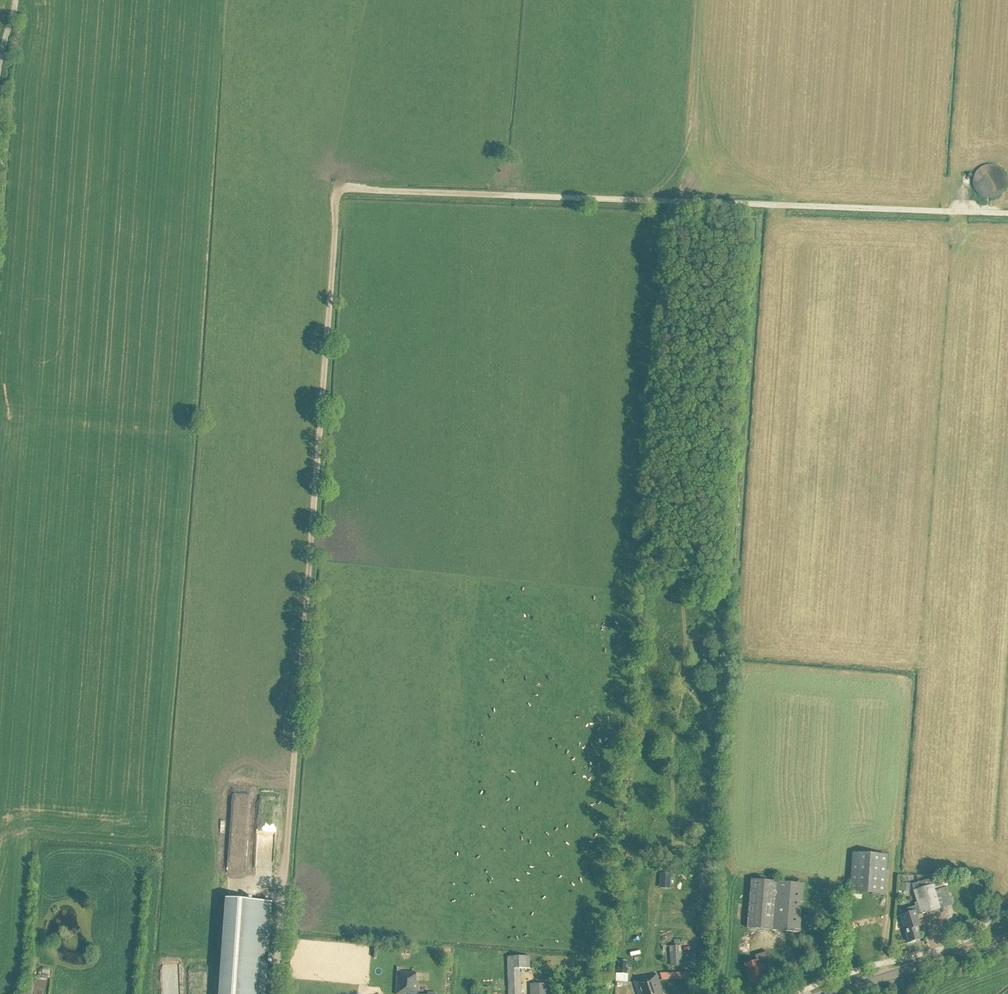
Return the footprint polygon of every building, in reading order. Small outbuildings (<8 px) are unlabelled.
[(849,893),(884,896),(887,856),(851,854),(849,893)] [(658,889),(670,889),(671,875),(659,874),(658,889)] [(906,910),(907,914),(901,916),(905,927),(904,928),(908,943),(920,939),(917,930),(918,928),(920,927),(917,917),(921,916),(921,915),(940,909),(930,879),(918,883),(917,880),(911,882),(913,891),(912,892),(916,903),(913,904),(914,907),(906,910)] [(751,880),(747,928),(799,932),(803,885),(751,880)] [(228,899),(221,993),(263,993),(270,902),(228,899)] [(682,966),(681,946),(668,947),(669,967),(682,966)] [(772,969),(770,963),(767,952),(755,956),(757,961),(745,965),(751,984),(763,980),(761,973),(772,969)] [(507,957),(508,993),(521,993),(520,969),(529,969),(529,956),(507,957)] [(617,974),(625,975),(626,961),(618,961),(617,974)] [(597,965),(585,965),(585,974),(596,974),(597,965)] [(418,973),(397,972),(396,993),(417,993),(418,973)] [(634,982),(638,993),(663,993),(656,975),(634,982)] [(547,984),(530,984),(530,993),(547,993),(547,984)]
